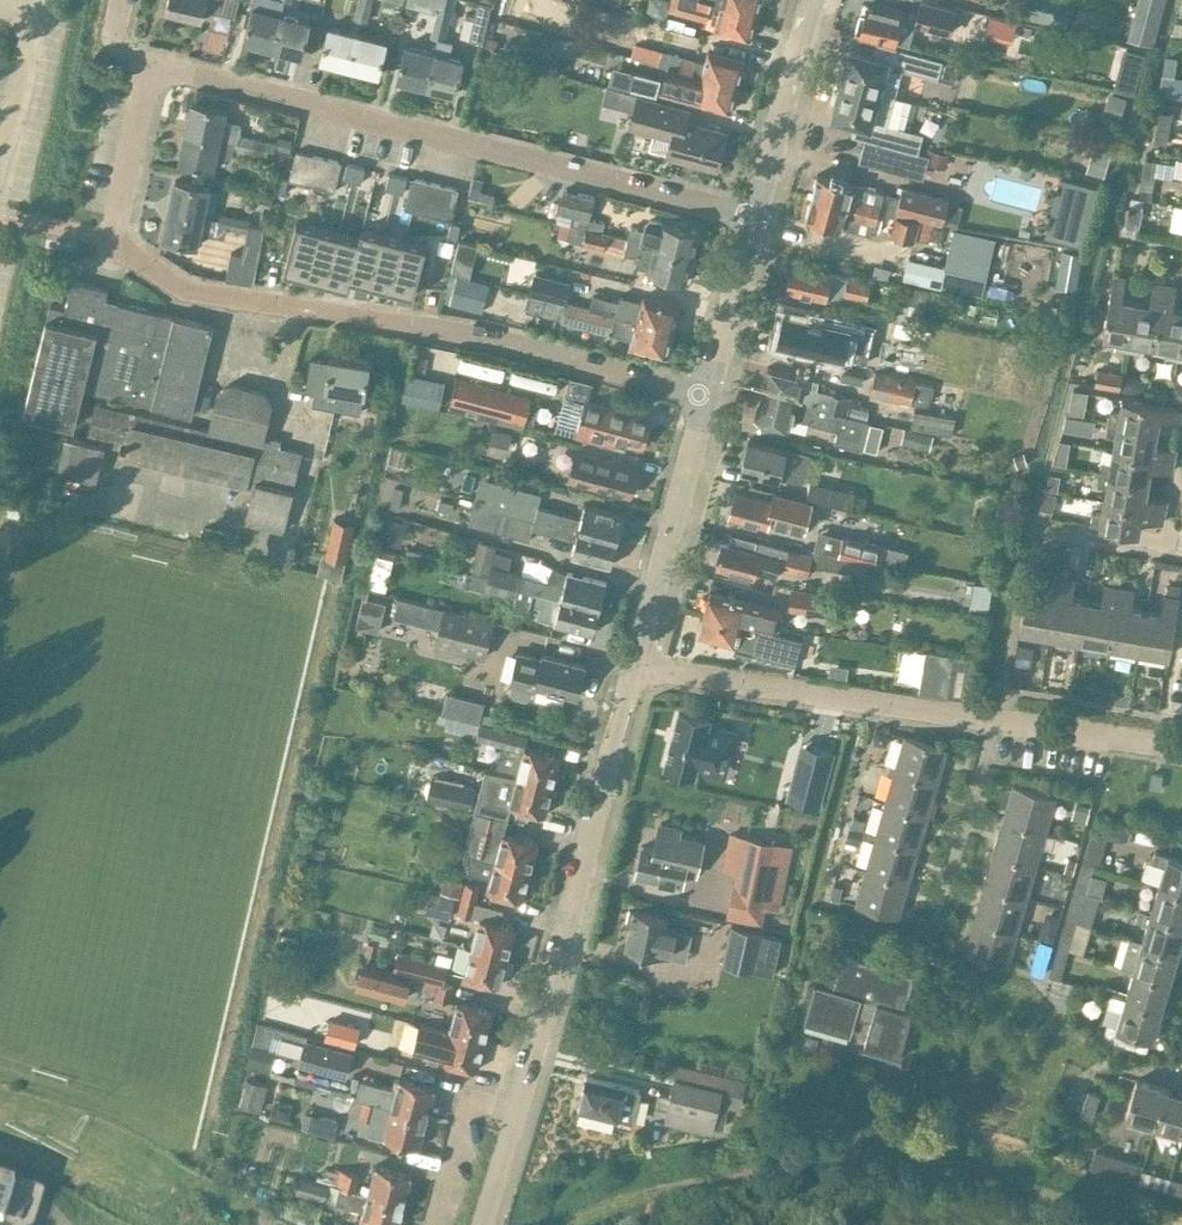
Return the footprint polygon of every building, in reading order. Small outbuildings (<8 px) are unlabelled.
[(238,0),(168,0),(165,12),(203,21),(206,7),(219,10),(220,4),(236,8),(238,0)] [(485,30),(492,4),(479,0),(472,27),(485,30)] [(757,13),(705,0),(671,0),(668,11),(716,23),(715,29),(750,38),(752,33),(755,33),(758,23),(754,22),(757,13)] [(757,13),(760,3),(763,2),(764,0),(705,0),(757,13)] [(370,20),(374,3),(367,2),(366,4),(359,3),(356,16),(370,20)] [(950,30),(955,12),(921,4),(918,18),(902,14),(903,10),(884,6),(884,8),(867,5),(865,13),(860,11),(856,31),(912,44),(914,34),(917,22),(950,30)] [(452,22),(455,9),(441,5),(437,21),(444,23),(444,21),(452,22)] [(274,48),(283,13),(253,6),(245,41),(274,48)] [(303,55),(311,20),(283,13),(274,48),(303,55)] [(448,39),(452,22),(444,21),(444,23),(437,21),(434,35),(440,37),(448,39)] [(1142,22),(1131,26),(1128,40),(1153,46),(1158,27),(1142,22)] [(350,67),(359,32),(330,25),(321,60),(350,67)] [(379,75),(388,39),(359,32),(350,67),(379,75)] [(465,58),(451,54),(454,40),(448,39),(440,37),(437,51),(428,87),(456,94),(465,58)] [(428,87),(437,51),(406,43),(398,79),(428,87)] [(1147,52),(1127,47),(1116,86),(1136,91),(1147,52)] [(896,96),(903,68),(939,78),(943,59),(900,48),(897,62),(851,49),(848,60),(842,62),(839,71),(844,76),(842,82),(896,96)] [(662,51),(659,63),(668,65),(703,74),(739,84),(741,74),(744,74),(746,66),(744,64),(745,59),(709,50),(706,62),(662,51)] [(949,59),(946,78),(961,81),(965,61),(949,59)] [(739,84),(703,74),(668,65),(662,91),(696,99),(695,101),(732,110),(733,104),(737,103),(739,96),(736,94),(739,84)] [(655,97),(660,79),(633,72),(628,90),(655,97)] [(888,124),(896,96),(842,82),(841,87),(834,89),(832,99),(836,104),(834,114),(880,126),(876,140),(893,145),(919,152),(924,133),(888,124)] [(1125,125),(1131,99),(1114,95),(1108,121),(1125,125)] [(716,167),(726,132),(685,121),(688,109),(639,96),(631,126),(655,133),(656,128),(681,134),(675,156),(716,167)] [(224,122),(227,110),(192,102),(186,131),(220,139),(234,142),(236,134),(238,125),(224,122)] [(1171,112),(1161,110),(1158,125),(1169,127),(1171,112)] [(1167,142),(1169,127),(1158,125),(1156,140),(1167,142)] [(234,142),(220,139),(186,131),(180,161),(214,168),(217,155),(231,158),(233,148),(234,142)] [(251,152),(251,137),(236,134),(234,142),(233,148),(251,152)] [(268,140),(251,137),(251,152),(265,155),(268,140)] [(886,168),(893,145),(876,140),(870,164),(886,168)] [(1109,174),(1112,150),(1096,148),(1093,171),(1109,174)] [(295,160),(289,179),(305,183),(313,154),(297,150),(296,154),(295,160)] [(313,154),(305,183),(320,187),(328,158),(313,154)] [(328,158),(320,187),(335,191),(343,161),(342,161),(328,158)] [(1155,173),(1158,160),(1147,158),(1144,171),(1155,173)] [(348,162),(344,177),(362,182),(366,167),(348,162)] [(1152,190),(1155,173),(1144,171),(1142,188),(1152,190)] [(390,173),(386,188),(404,192),(408,177),(390,173)] [(883,203),(886,192),(818,175),(812,197),(880,214),(881,213),(883,203)] [(280,176),(276,191),(285,193),(289,178),(280,176)] [(413,178),(405,208),(406,208),(422,212),(430,181),(415,177),(413,176),(413,178)] [(1064,176),(1050,231),(1085,240),(1099,184),(1064,176)] [(205,216),(211,187),(176,179),(170,209),(205,216)] [(430,181),(422,212),(436,216),(445,184),(430,181)] [(445,184),(436,216),(451,220),(457,197),(459,188),(445,184)] [(558,221),(561,222),(571,224),(574,214),(589,218),(595,196),(566,189),(558,221)] [(899,196),(886,192),(883,203),(881,213),(896,215),(897,211),(943,223),(948,201),(901,189),(899,196)] [(878,224),(880,214),(812,197),(807,218),(875,235),(878,224)] [(253,200),(250,218),(251,219),(249,225),(263,228),(263,227),(262,226),(266,203),(253,200)] [(1143,206),(1130,204),(1128,220),(1141,222),(1143,206)] [(225,228),(227,221),(219,220),(205,216),(170,209),(163,238),(198,245),(202,230),(224,235),(225,228)] [(219,220),(227,221),(225,228),(234,229),(235,223),(233,222),(234,216),(220,213),(219,220)] [(601,231),(587,227),(589,218),(574,214),(571,224),(561,222),(558,237),(605,249),(608,234),(609,233),(601,231)] [(931,237),(934,225),(896,215),(891,234),(915,240),(917,233),(931,237)] [(248,232),(249,225),(251,219),(250,218),(234,216),(233,222),(235,223),(234,229),(247,232),(248,232)] [(604,222),(589,218),(587,227),(601,231),(604,222)] [(699,230),(662,221),(651,219),(649,220),(647,223),(645,231),(631,227),(628,239),(693,256),(699,230)] [(452,220),(448,235),(458,238),(461,223),(452,220)] [(297,222),(285,270),(307,275),(319,227),(297,222)] [(259,247),(263,228),(249,225),(248,232),(247,232),(245,244),(259,247)] [(319,227),(307,275),(327,281),(340,233),(319,227)] [(340,233),(327,281),(348,286),(363,229),(362,229),(360,238),(340,233)] [(363,229),(348,286),(349,287),(352,277),(372,282),(384,234),(363,229)] [(384,234),(372,282),(392,288),(405,240),(384,234)] [(608,234),(605,249),(624,254),(625,251),(639,254),(637,264),(650,267),(649,273),(686,282),(693,256),(628,239),(608,234)] [(957,234),(953,255),(950,254),(943,285),(982,293),(994,242),(957,234)] [(405,240),(392,288),(414,294),(427,246),(405,240)] [(947,265),(909,257),(905,276),(943,284),(947,265)] [(832,273),(831,275),(794,267),(789,291),(826,299),(828,291),(868,300),(872,279),(849,274),(848,276),(832,273)] [(572,284),(535,274),(531,292),(568,302),(572,284)] [(482,312),(490,284),(458,275),(451,303),(482,312)] [(1127,348),(1136,299),(1123,297),(1127,277),(1115,275),(1104,334),(1117,337),(1115,346),(1127,348)] [(51,302),(48,317),(25,412),(30,413),(13,484),(47,492),(53,464),(59,465),(58,471),(96,480),(105,442),(125,447),(123,456),(247,486),(247,485),(254,486),(245,520),(283,529),(302,451),(279,446),(280,438),(265,434),(273,403),(266,392),(231,384),(219,391),(210,429),(96,402),(91,423),(77,420),(84,388),(192,414),(214,325),(106,299),(109,288),(73,279),(67,306),(51,302)] [(1154,343),(1165,283),(1154,281),(1150,302),(1136,299),(1127,348),(1140,350),(1141,341),(1154,343)] [(1181,335),(1181,307),(1173,306),(1177,286),(1165,283),(1154,343),(1168,346),(1166,354),(1178,356),(1181,335)] [(678,310),(680,305),(645,296),(644,301),(622,296),(621,300),(595,293),(591,308),(673,329),(675,321),(678,319),(680,311),(678,310)] [(673,329),(591,308),(569,303),(564,322),(634,340),(632,347),(667,356),(669,350),(671,349),(673,341),(671,339),(673,329)] [(787,309),(782,332),(869,353),(876,328),(787,309)] [(893,326),(889,339),(908,344),(911,331),(893,326)] [(443,365),(444,347),(430,346),(429,364),(443,365)] [(311,357),(306,390),(316,391),(314,403),(361,412),(364,393),(366,393),(371,362),(331,356),(331,361),(311,357)] [(412,401),(435,404),(440,366),(417,363),(412,401)] [(846,414),(850,396),(802,384),(804,378),(769,368),(762,392),(846,414)] [(936,385),(876,370),(870,394),(911,404),(912,402),(930,406),(936,385)] [(574,377),(570,393),(592,398),(596,381),(574,377)] [(451,401),(534,422),(540,401),(502,390),(457,378),(451,401)] [(846,414),(762,392),(756,416),(791,426),(794,417),(838,429),(834,443),(863,450),(871,420),(846,414)] [(1122,398),(1120,411),(1111,409),(1109,422),(1157,430),(1160,416),(1180,420),(1181,411),(1181,408),(1122,398)] [(643,447),(651,418),(588,402),(578,436),(625,449),(626,443),(643,447)] [(957,416),(915,408),(911,426),(953,435),(957,416)] [(1155,444),(1157,430),(1109,422),(1106,434),(1115,436),(1113,448),(1173,459),(1175,447),(1155,444)] [(511,455),(519,435),(497,427),(490,447),(511,455)] [(933,447),(936,432),(912,427),(909,443),(933,447)] [(788,446),(787,449),(750,439),(742,468),(780,478),(781,475),(803,481),(811,452),(788,446)] [(1151,468),(1171,471),(1173,459),(1113,448),(1110,462),(1102,460),(1100,472),(1148,481),(1151,468)] [(638,467),(600,457),(577,452),(570,479),(631,494),(638,467)] [(1146,494),(1148,481),(1100,472),(1098,484),(1106,485),(1104,499),(1164,510),(1166,497),(1146,494)] [(500,481),(494,504),(563,523),(619,539),(625,513),(586,503),(582,518),(566,514),(538,506),(542,492),(500,481)] [(811,481),(807,498),(852,508),(856,491),(811,481)] [(1053,510),(1058,493),(1045,489),(1040,506),(1053,510)] [(813,502),(775,492),(773,501),(736,491),(730,515),(768,525),(769,520),(805,530),(813,502)] [(533,527),(560,534),(576,539),(572,554),(612,564),(619,539),(563,523),(494,504),(474,499),(467,523),(529,540),(533,527)] [(1141,518),(1162,521),(1164,510),(1104,499),(1101,512),(1093,511),(1091,523),(1139,531),(1141,518)] [(356,522),(335,517),(326,556),(346,560),(347,561),(356,522)] [(886,547),(843,536),(838,553),(882,562),(886,547)] [(757,552),(723,544),(717,567),(754,576),(757,567),(777,572),(785,571),(809,577),(813,557),(789,551),(789,550),(759,543),(757,552)] [(342,577),(346,560),(326,556),(322,572),(342,577)] [(517,584),(521,571),(491,563),(483,590),(541,605),(538,617),(594,632),(601,606),(544,591),(517,584)] [(564,582),(521,571),(517,584),(544,591),(601,606),(607,581),(567,571),(564,582)] [(1048,633),(1059,577),(1043,574),(1040,592),(1026,590),(1019,628),(1048,633)] [(1079,639),(1086,600),(1071,597),(1074,579),(1059,577),(1048,633),(1079,639)] [(978,609),(993,610),(994,581),(980,580),(978,609)] [(1108,644),(1118,587),(1103,584),(1100,602),(1086,600),(1079,639),(1108,644)] [(1138,649),(1145,610),(1131,608),(1134,590),(1118,587),(1108,644),(1138,649)] [(827,615),(830,596),(792,590),(789,609),(827,615)] [(783,617),(778,608),(734,597),(735,595),(729,593),(728,596),(710,591),(705,611),(772,629),(781,625),(783,617)] [(1168,655),(1178,598),(1163,595),(1160,613),(1145,610),(1138,649),(1168,655)] [(379,631),(387,601),(363,596),(356,625),(379,631)] [(440,628),(445,609),(399,597),(394,617),(440,628)] [(440,628),(436,645),(485,657),(494,621),(445,609),(440,628)] [(787,628),(787,632),(772,629),(705,611),(699,634),(737,644),(736,647),(754,652),(754,650),(804,658),(809,631),(787,628)] [(928,651),(921,691),(949,695),(955,655),(928,651)] [(579,695),(586,665),(545,654),(544,659),(519,653),(512,683),(514,684),(512,690),(516,696),(525,699),(532,695),(533,689),(536,689),(537,684),(579,695)] [(479,722),(484,702),(447,692),(442,713),(479,722)] [(680,710),(666,764),(696,772),(697,768),(714,773),(721,747),(732,750),(738,729),(709,721),(710,718),(680,710)] [(555,785),(562,756),(526,746),(529,734),(481,722),(478,734),(503,741),(496,767),(518,773),(517,775),(555,785)] [(936,786),(947,748),(905,736),(894,774),(936,786)] [(796,768),(788,797),(820,805),(827,777),(796,768)] [(926,821),(936,786),(894,774),(884,809),(926,821)] [(547,814),(555,785),(517,775),(509,805),(547,814)] [(469,809),(474,787),(431,776),(426,798),(469,809)] [(1046,832),(1056,797),(1014,785),(1003,820),(1046,832)] [(531,871),(538,841),(504,833),(508,819),(498,816),(501,802),(488,799),(484,812),(474,810),(463,853),(472,856),(495,862),(531,871)] [(916,855),(926,821),(884,809),(877,834),(865,830),(863,838),(875,841),(874,843),(916,855)] [(1036,867),(1046,832),(1003,820),(993,855),(1036,867)] [(655,847),(643,844),(637,873),(683,883),(686,868),(697,871),(704,839),(680,834),(681,828),(660,823),(655,847)] [(1095,863),(1102,839),(1090,835),(1083,860),(1095,863)] [(768,890),(778,843),(746,837),(729,915),(761,922),(765,906),(779,909),(782,893),(768,890)] [(916,855),(874,843),(866,872),(908,884),(916,855)] [(1156,850),(1152,862),(1164,866),(1159,882),(1181,889),(1181,857),(1156,850)] [(1026,901),(1036,867),(993,855),(984,889),(1026,901)] [(523,900),(531,871),(495,862),(472,856),(468,872),(491,878),(488,891),(523,900)] [(1087,892),(1095,863),(1083,860),(1075,888),(1087,892)] [(1040,882),(1059,883),(1060,866),(1041,865),(1040,882)] [(899,915),(908,884),(866,872),(857,903),(899,915)] [(1159,882),(1151,911),(1181,920),(1181,889),(1159,882)] [(466,883),(463,897),(477,901),(480,887),(466,883)] [(1079,919),(1087,892),(1075,888),(1066,916),(1079,919)] [(1017,935),(1026,901),(984,889),(974,923),(1017,935)] [(473,916),(477,901),(463,897),(459,913),(473,916)] [(1181,938),(1181,920),(1151,911),(1140,908),(1136,921),(1147,924),(1143,938),(1178,950),(1181,938)] [(672,958),(678,929),(666,927),(669,917),(636,909),(635,911),(629,910),(626,924),(632,925),(627,948),(672,958)] [(1070,948),(1079,919),(1066,916),(1058,945),(1070,948)] [(482,917),(474,946),(509,955),(516,926),(482,917)] [(1008,964),(1017,935),(974,923),(966,952),(1008,964)] [(782,937),(732,925),(724,962),(774,974),(782,937)] [(1053,941),(1056,930),(1042,926),(1038,937),(1053,941)] [(1170,978),(1178,950),(1146,944),(1142,941),(1129,937),(1122,964),(1134,967),(1170,978)] [(1061,979),(1070,948),(1058,945),(1049,975),(1061,979)] [(501,983),(509,955),(474,946),(466,974),(501,983)] [(905,1009),(915,973),(842,952),(832,986),(815,981),(804,1020),(850,1033),(855,1015),(870,1020),(862,1047),(901,1058),(914,1012),(905,1009)] [(448,965),(400,953),(395,970),(443,982),(448,965)] [(404,999),(410,976),(363,964),(357,987),(404,999)] [(1161,1007),(1170,978),(1134,967),(1126,996),(1161,1007)] [(1153,1036),(1161,1007),(1126,996),(1112,992),(1108,1006),(1122,1010),(1117,1025),(1108,1022),(1104,1037),(1135,1046),(1139,1032),(1153,1036)] [(486,1040),(494,1012),(458,1002),(450,1031),(486,1040)] [(486,1040),(450,1031),(420,1022),(413,1051),(443,1059),(442,1059),(478,1069),(486,1040)] [(306,1040),(300,1064),(346,1076),(353,1053),(306,1040)] [(640,1090),(625,1086),(625,1085),(587,1076),(579,1109),(617,1119),(617,1118),(633,1122),(640,1090)] [(427,1117),(436,1087),(401,1077),(398,1088),(363,1078),(357,1096),(379,1103),(393,1107),(427,1117)] [(719,1104),(722,1089),(676,1078),(670,1106),(672,1107),(669,1121),(712,1131),(719,1104)] [(1155,1124),(1165,1088),(1136,1080),(1126,1115),(1155,1124)] [(1165,1088),(1155,1124),(1181,1131),(1181,1093),(1165,1088)] [(739,1109),(743,1094),(722,1089),(719,1104),(727,1106),(739,1109)] [(1092,1118),(1101,1094),(1089,1089),(1080,1113),(1092,1118)] [(374,1119),(379,1103),(357,1096),(356,1096),(351,1112),(374,1119)] [(293,1104),(275,1099),(270,1117),(288,1122),(293,1104)] [(419,1147),(427,1117),(393,1107),(384,1137),(419,1147)] [(339,1120),(322,1116),(318,1132),(334,1137),(339,1120)] [(1109,1172),(1112,1160),(1114,1155),(1096,1150),(1091,1167),(1099,1169),(1109,1172)] [(1139,1181),(1142,1169),(1144,1164),(1114,1155),(1112,1160),(1109,1172),(1113,1173),(1139,1181)] [(404,1202),(411,1174),(376,1165),(369,1193),(404,1202)] [(335,1167),(331,1183),(356,1189),(360,1173),(335,1167)] [(1169,1189),(1172,1177),(1142,1169),(1139,1181),(1169,1189)] [(1172,1177),(1169,1189),(1181,1193),(1181,1180),(1172,1177)] [(7,1218),(18,1187),(19,1185),(0,1178),(0,1224),(6,1224),(7,1218)] [(404,1202),(369,1193),(356,1189),(331,1183),(327,1200),(364,1209),(360,1223),(367,1224),(398,1224),(404,1202)] [(44,1199),(45,1197),(18,1187),(7,1218),(27,1224),(35,1224),(44,1199)]
